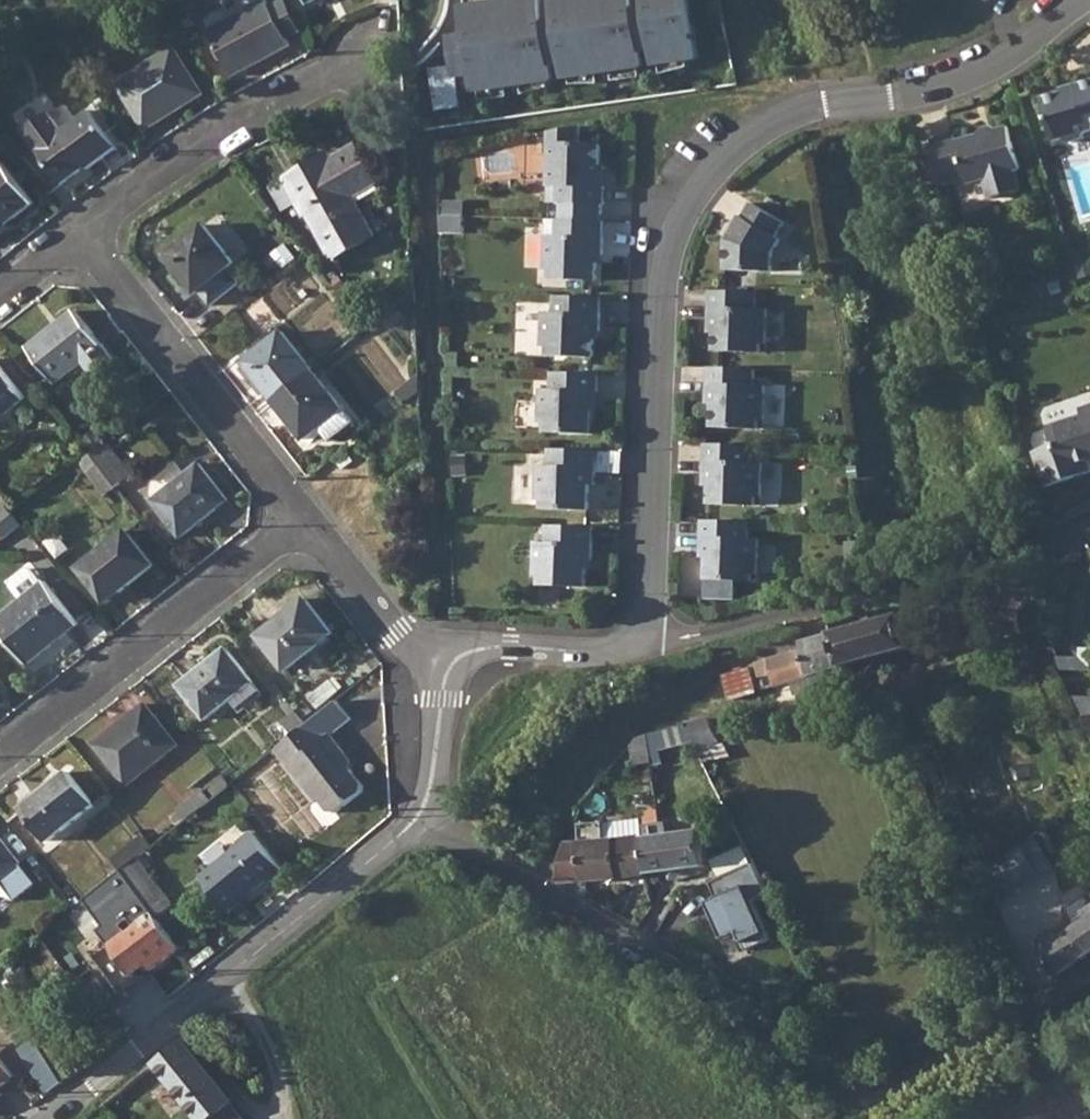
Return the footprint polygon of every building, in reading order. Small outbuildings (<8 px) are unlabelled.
[(209,30),(218,49),(210,54),(214,62),(223,58),(233,76),(290,44),(287,38),(270,5),(267,0),(265,0),(209,30)] [(287,38),(303,30),(289,0),(279,0),(270,5),(287,38)] [(694,0),(470,0),(460,1),(476,93),(703,58),(694,0)] [(175,49),(118,84),(146,129),(203,93),(175,49)] [(1045,98),(1057,142),(1064,140),(1071,143),(1085,139),(1088,132),(1089,132),(1089,82),(1079,86),(1080,88),(1045,98)] [(90,110),(37,149),(63,184),(87,167),(89,169),(118,147),(90,110)] [(982,126),(979,136),(999,130),(992,123),(982,126)] [(603,165),(603,142),(582,142),(583,125),(552,130),(550,185),(561,185),(560,201),(607,203),(607,185),(602,185),(603,165)] [(957,134),(934,141),(946,183),(967,177),(969,184),(986,180),(992,199),(1022,190),(1016,170),(1022,169),(1010,127),(999,130),(979,136),(959,142),(957,134)] [(325,163),(321,157),(284,179),(305,217),(309,215),(335,259),(375,237),(354,198),(378,184),(357,145),(334,158),(325,163)] [(331,152),(321,157),(325,163),(334,158),(331,152)] [(0,165),(0,230),(35,202),(3,162),(0,165)] [(787,220),(753,201),(745,215),(743,214),(729,238),(727,269),(774,270),(775,251),(783,237),(778,234),(787,220)] [(464,214),(443,214),(443,230),(464,231),(464,214)] [(606,219),(560,218),(559,234),(548,234),(547,268),(553,268),(552,278),(599,279),(599,263),(599,253),(605,253),(606,219)] [(206,225),(167,256),(197,294),(199,292),(227,270),(235,263),(206,225)] [(227,270),(199,292),(211,306),(238,284),(227,270)] [(760,291),(713,289),(712,323),(718,323),(717,333),(717,350),(763,351),(763,342),(769,342),(770,308),(759,308),(760,291)] [(604,296),(557,294),(556,311),(546,310),(545,345),(550,345),(550,354),(596,356),(597,329),(603,330),(604,296)] [(254,309),(267,336),(283,328),(271,302),(254,309)] [(76,312),(29,348),(57,384),(86,361),(98,377),(117,363),(76,312)] [(245,362),(276,401),(315,371),(283,332),(245,362)] [(28,399),(0,364),(0,420),(28,399)] [(757,367),(711,366),(710,384),(716,384),(715,402),(714,426),(760,428),(761,418),(766,419),(767,384),(757,384),(757,367)] [(315,371),(276,401),(307,440),(324,427),(333,439),(356,422),(315,371)] [(601,372),(554,371),(554,387),(543,387),(541,421),(547,421),(547,431),(593,432),(594,409),(594,408),(595,390),(600,391),(601,372)] [(422,374),(398,393),(407,403),(423,391),(422,374)] [(1082,410),(1085,417),(1052,428),(1058,446),(1037,453),(1049,488),(1089,473),(1089,466),(1088,461),(1087,458),(1089,457),(1089,407),(1082,410)] [(107,441),(91,453),(99,463),(118,486),(133,474),(107,441)] [(754,444),(708,442),(707,476),(712,476),(712,486),(711,503),(758,504),(758,495),(764,495),(765,461),(754,460),(754,444)] [(598,449),(552,447),(551,463),(540,463),(539,497),(545,498),(544,507),(591,509),(591,483),(597,482),(598,449)] [(344,453),(334,461),(341,471),(352,462),(344,453)] [(200,462),(154,499),(182,535),(228,499),(200,462)] [(118,486),(99,463),(90,471),(108,493),(118,486)] [(0,506),(0,525),(15,513),(6,502),(0,506)] [(23,524),(15,513),(0,525),(0,542),(23,524)] [(752,520),(705,519),(705,537),(710,537),(710,555),(709,578),(754,579),(755,572),(760,573),(762,537),(751,537),(752,520)] [(596,525),(549,524),(548,540),(538,540),(536,576),(542,576),(541,584),(588,585),(589,569),(589,559),(594,560),(596,525)] [(129,530),(80,567),(107,601),(156,563),(129,530)] [(22,601),(43,584),(32,570),(26,570),(12,581),(11,588),(22,601)] [(0,618),(0,629),(28,665),(80,624),(46,582),(43,584),(22,601),(0,618)] [(307,600),(261,636),(287,668),(332,633),(307,600)] [(901,616),(832,634),(842,668),(910,649),(901,616)] [(842,668),(832,634),(800,642),(802,652),(756,664),(760,677),(772,673),(776,687),(842,668)] [(1079,645),(1078,657),(1077,669),(1089,669),(1089,644),(1079,645)] [(206,721),(231,702),(254,682),(227,647),(179,685),(206,721)] [(1078,657),(1056,656),(1061,668),(1077,669),(1078,657)] [(748,666),(721,674),(728,699),(768,689),(765,679),(754,683),(748,666)] [(1061,668),(1068,685),(1089,686),(1089,669),(1077,669),(1061,668)] [(254,682),(231,702),(238,710),(261,691),(254,682)] [(146,705),(96,746),(128,786),(179,745),(146,705)] [(710,720),(685,724),(696,748),(721,743),(720,739),(710,720)] [(307,724),(273,751),(287,769),(288,768),(317,803),(320,801),(327,811),(338,812),(360,792),(360,782),(341,759),(341,752),(343,751),(329,735),(324,738),(311,721),(307,724)] [(638,737),(631,745),(632,754),(650,750),(648,734),(638,737)] [(650,750),(632,754),(635,766),(652,764),(650,750)] [(69,772),(24,809),(50,841),(96,805),(69,772)] [(177,811),(185,821),(211,799),(204,790),(177,811)] [(653,819),(642,820),(643,826),(661,823),(659,813),(653,814),(653,819)] [(647,838),(644,838),(643,826),(642,820),(605,824),(605,823),(580,825),(582,844),(571,844),(562,882),(650,873),(647,838)] [(646,828),(647,838),(650,873),(707,867),(702,831),(664,836),(662,826),(646,828)] [(240,845),(202,877),(228,911),(267,878),(270,882),(283,871),(251,831),(238,843),(240,845)] [(15,901),(36,884),(20,863),(0,838),(0,882),(15,901)] [(146,838),(131,850),(137,859),(153,846),(146,838)] [(1007,856),(984,871),(999,907),(1028,886),(1007,856)] [(137,859),(122,870),(158,918),(173,906),(137,859)] [(766,894),(751,864),(708,882),(716,900),(707,904),(724,940),(739,933),(747,951),(770,941),(751,901),(766,894)] [(122,870),(102,886),(107,893),(115,886),(128,904),(142,922),(124,935),(108,947),(129,977),(145,965),(151,974),(182,950),(158,918),(122,870)] [(128,904),(110,917),(124,935),(142,922),(128,904)] [(1066,970),(1089,953),(1089,919),(1088,920),(1061,938),(1055,929),(1042,937),(1066,970)] [(48,1031),(36,1038),(42,1049),(63,1083),(74,1074),(48,1031)] [(152,1066),(195,1118),(213,1118),(229,1105),(180,1043),(152,1066)] [(42,1049),(26,1059),(48,1095),(63,1083),(42,1049)] [(14,1077),(0,1059),(0,1089),(14,1077)] [(213,1118),(240,1118),(229,1105),(213,1118)]
